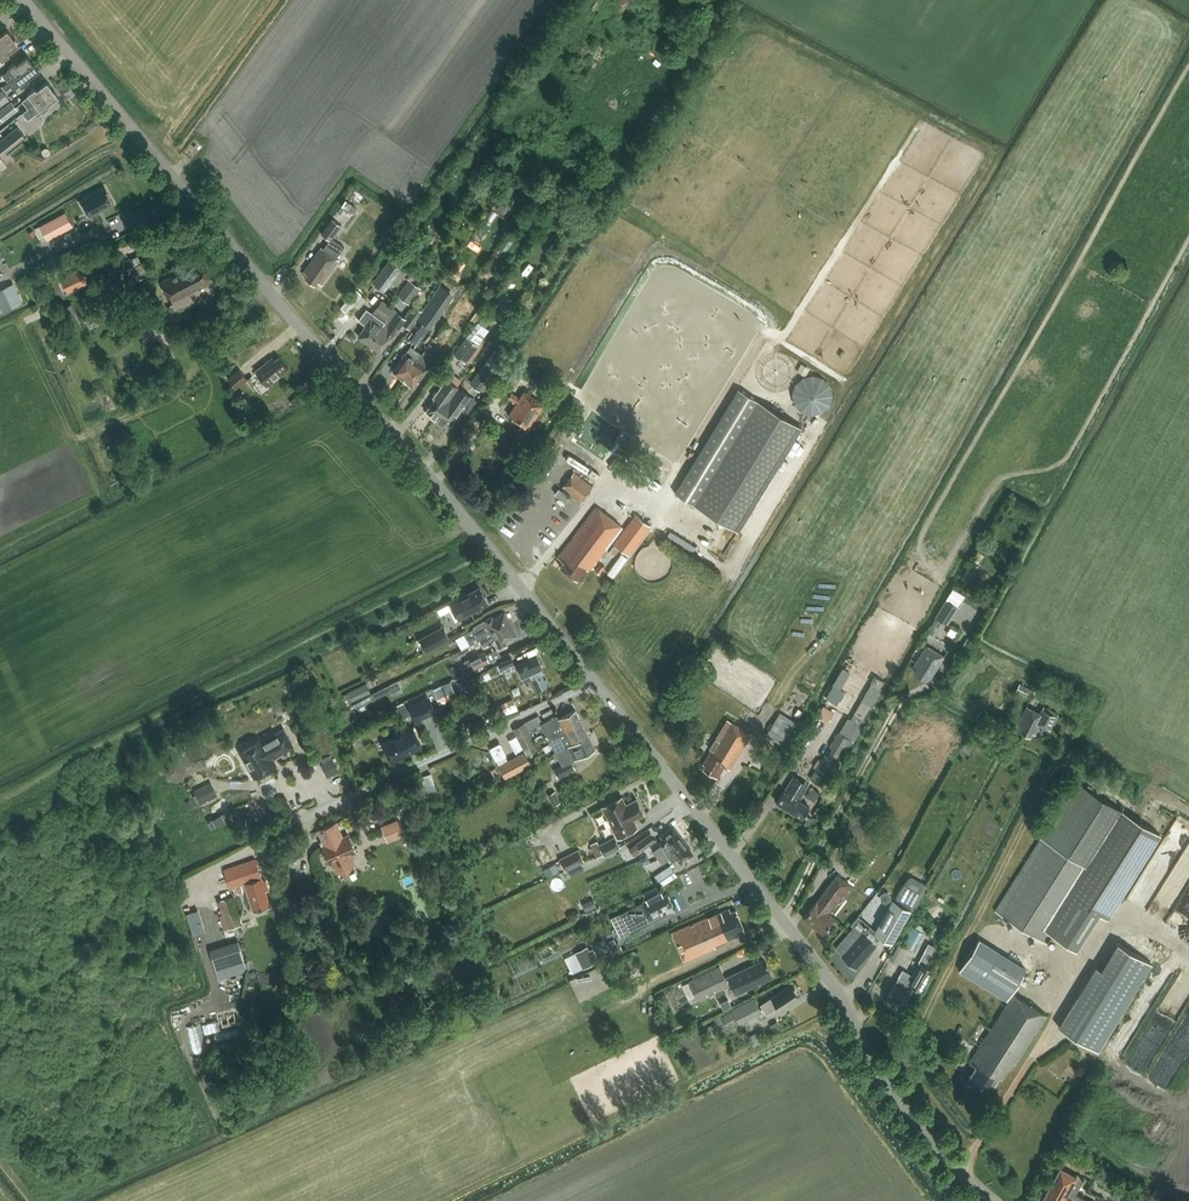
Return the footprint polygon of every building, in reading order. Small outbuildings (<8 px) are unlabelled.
[(609,0),(587,0),(601,10),(609,0)] [(610,7),(622,15),(633,0),(615,0),(610,7)] [(13,37),(7,30),(0,35),(0,47),(13,37)] [(0,47),(0,62),(10,54),(8,53),(19,45),(13,37),(0,47)] [(8,82),(33,63),(27,55),(17,64),(15,62),(7,68),(9,70),(2,75),(8,82)] [(33,63),(8,82),(3,86),(6,90),(11,86),(14,90),(20,84),(22,86),(30,80),(28,79),(39,70),(33,63)] [(28,108),(53,89),(47,81),(37,89),(35,88),(27,93),(29,95),(22,101),(28,108)] [(59,96),(53,89),(28,108),(22,112),(28,120),(37,113),(38,115),(50,106),(48,104),(59,96)] [(2,90),(0,91),(0,106),(9,99),(2,90)] [(3,121),(18,110),(12,101),(0,110),(0,117),(3,121)] [(5,156),(27,138),(18,126),(0,139),(0,149),(5,156)] [(46,147),(43,148),(42,151),(43,154),(46,155),(49,154),(51,151),(49,148),(46,147)] [(495,190),(496,181),(488,181),(487,189),(495,190)] [(105,187),(81,200),(90,216),(114,203),(105,187)] [(357,208),(346,200),(342,205),(353,213),(357,208)] [(496,209),(501,212),(506,205),(502,202),(496,209)] [(66,212),(40,226),(46,238),(72,224),(66,212)] [(340,226),(332,220),(321,233),(330,240),(340,226)] [(563,229),(556,223),(547,234),(555,240),(563,229)] [(184,233),(181,235),(170,240),(178,254),(188,249),(186,245),(190,243),(184,233)] [(338,259),(337,258),(345,247),(332,237),(324,249),(321,247),(304,271),(308,274),(305,277),(315,284),(317,280),(321,283),(339,259),(338,259)] [(477,254),(481,246),(473,242),(469,250),(477,254)] [(400,264),(408,270),(416,259),(408,253),(400,264)] [(450,254),(447,258),(453,262),(456,257),(450,254)] [(125,272),(116,256),(99,266),(108,282),(125,272)] [(213,280),(203,260),(161,281),(172,304),(168,306),(171,313),(194,301),(190,292),(213,280)] [(393,282),(399,287),(408,274),(390,260),(374,281),(387,291),(393,282)] [(128,269),(134,282),(150,274),(144,261),(128,269)] [(67,292),(90,281),(83,267),(60,278),(67,292)] [(409,279),(398,295),(410,304),(421,288),(409,279)] [(14,283),(0,289),(0,307),(2,311),(23,302),(14,283)] [(346,312),(362,293),(356,289),(341,307),(346,312)] [(358,336),(369,344),(394,310),(393,310),(395,307),(383,298),(364,324),(366,325),(358,336)] [(71,304),(63,308),(68,318),(76,313),(71,304)] [(394,310),(369,344),(380,352),(388,341),(390,342),(398,331),(397,331),(403,324),(409,328),(420,314),(422,311),(415,306),(413,309),(406,319),(394,310)] [(416,344),(429,326),(428,326),(434,318),(424,311),(405,336),(416,344)] [(488,311),(479,322),(485,327),(495,315),(488,311)] [(509,328),(515,319),(509,314),(503,323),(509,328)] [(485,327),(479,322),(455,353),(465,361),(489,330),(485,327)] [(245,365),(259,353),(254,347),(240,359),(245,365)] [(400,376),(403,378),(421,353),(414,348),(409,355),(406,352),(392,371),(395,373),(395,374),(399,377),(400,376)] [(496,349),(484,365),(494,372),(506,356),(496,349)] [(450,355),(444,351),(439,358),(445,362),(450,355)] [(413,386),(414,386),(423,373),(425,374),(427,371),(426,369),(432,361),(421,353),(403,378),(408,382),(408,383),(411,386),(413,386)] [(288,369),(279,357),(274,360),(272,357),(255,371),(267,386),(288,369)] [(228,373),(237,365),(234,361),(224,369),(228,373)] [(513,363),(505,376),(517,384),(526,372),(513,363)] [(801,363),(797,371),(805,376),(810,368),(801,363)] [(484,365),(470,383),(481,391),(495,373),(484,365)] [(239,369),(227,378),(236,388),(247,379),(239,369)] [(449,379),(457,385),(461,379),(453,373),(449,379)] [(435,398),(426,411),(435,418),(437,419),(459,388),(459,387),(447,379),(438,391),(434,397),(435,398)] [(739,387),(676,491),(740,530),(803,426),(739,387)] [(459,388),(437,419),(446,425),(454,414),(456,416),(470,396),(462,390),(459,388)] [(520,398),(511,393),(508,397),(517,403),(509,415),(528,428),(543,404),(524,392),(520,398)] [(534,450),(541,440),(532,434),(525,443),(534,450)] [(618,454),(610,465),(626,477),(634,466),(618,454)] [(662,484),(635,467),(631,473),(658,490),(662,484)] [(575,471),(562,486),(581,502),(594,486),(575,471)] [(559,488),(556,493),(566,501),(570,496),(559,488)] [(594,564),(597,566),(595,569),(600,573),(606,566),(600,562),(600,563),(597,561),(623,527),(596,507),(558,557),(564,562),(560,566),(577,580),(586,568),(588,570),(593,564),(594,565),(594,564)] [(635,513),(614,542),(630,554),(652,525),(635,513)] [(618,548),(614,545),(609,551),(613,555),(618,548)] [(613,577),(628,558),(622,553),(607,573),(613,577)] [(986,572),(970,563),(964,574),(980,583),(986,572)] [(953,587),(945,600),(946,600),(957,607),(965,595),(953,587)] [(449,601),(458,619),(488,604),(479,588),(460,598),(459,596),(449,601)] [(946,600),(936,616),(947,623),(957,607),(946,600)] [(480,640),(511,623),(504,612),(493,618),(492,616),(474,625),(473,628),(480,640)] [(511,623),(480,640),(483,646),(493,641),(497,649),(507,644),(506,641),(518,635),(511,623)] [(444,625),(419,638),(426,651),(451,639),(444,625)] [(471,649),(469,645),(459,650),(461,654),(471,649)] [(944,656),(926,646),(914,666),(917,669),(915,672),(929,681),(944,656)] [(475,669),(490,662),(485,651),(464,661),(468,671),(474,668),(475,669)] [(515,666),(512,658),(500,664),(503,672),(515,666)] [(525,681),(530,679),(534,688),(549,681),(538,658),(528,662),(527,660),(517,664),(525,681)] [(877,677),(873,684),(880,688),(884,681),(877,677)] [(835,679),(832,685),(833,685),(838,688),(840,689),(843,684),(835,679)] [(403,691),(398,681),(372,693),(353,703),(356,708),(357,708),(358,710),(367,706),(365,703),(391,690),(394,695),(403,691)] [(433,689),(440,704),(457,696),(450,682),(433,689)] [(348,691),(353,701),(370,692),(366,683),(348,691)] [(1019,683),(1015,691),(1031,699),(1035,691),(1019,683)] [(844,692),(840,689),(838,688),(833,685),(826,698),(836,705),(844,692)] [(352,702),(348,693),(343,695),(347,704),(352,702)] [(416,720),(434,711),(428,698),(409,708),(415,720),(415,722),(416,720)] [(515,699),(499,706),(503,715),(519,707),(515,699)] [(870,706),(861,701),(854,713),(851,718),(842,733),(839,731),(831,746),(833,747),(829,755),(826,753),(811,778),(830,789),(844,765),(840,762),(853,740),(852,739),(860,724),(863,718),(870,706)] [(823,705),(818,714),(828,720),(834,712),(823,705)] [(1017,725),(1021,727),(1019,730),(1030,735),(1031,732),(1035,734),(1040,725),(1050,730),(1058,714),(1043,706),(1040,713),(1027,706),(1017,725)] [(480,716),(478,709),(470,712),(472,718),(480,716)] [(541,723),(549,739),(558,735),(562,733),(582,723),(575,710),(557,720),(555,716),(541,723)] [(781,714),(772,729),(788,738),(797,723),(781,714)] [(465,725),(469,735),(482,728),(478,719),(465,725)] [(752,734),(727,719),(709,748),(711,749),(703,765),(705,765),(703,769),(717,778),(724,766),(730,770),(752,734)] [(524,723),(513,729),(523,749),(535,743),(524,723)] [(549,739),(555,752),(568,746),(569,746),(588,735),(582,723),(562,733),(558,735),(549,739)] [(312,731),(323,753),(333,748),(322,726),(312,731)] [(383,743),(392,760),(421,746),(413,729),(414,727),(413,726),(412,728),(383,743)] [(255,777),(275,766),(276,765),(272,758),(293,746),(283,730),(262,741),(261,739),(240,752),(255,777)] [(568,746),(555,752),(562,765),(554,769),(558,777),(575,768),(571,761),(595,749),(588,735),(569,746),(568,746)] [(526,751),(514,757),(498,765),(505,778),(533,764),(526,751)] [(332,758),(320,764),(327,778),(339,772),(332,758)] [(799,800),(806,788),(809,783),(795,774),(784,791),(783,790),(777,802),(803,818),(810,807),(799,800)] [(1076,782),(995,911),(1047,943),(1053,934),(1077,949),(1100,913),(1108,918),(1161,835),(1076,782)] [(207,784),(194,791),(196,794),(193,795),(197,802),(199,801),(201,804),(214,797),(207,784)] [(425,788),(427,793),(437,789),(435,784),(425,788)] [(555,790),(548,795),(553,806),(561,802),(555,790)] [(644,814),(636,799),(626,804),(622,796),(602,806),(617,837),(637,827),(633,819),(644,814)] [(408,805),(396,810),(405,832),(417,827),(408,805)] [(405,834),(404,831),(399,820),(382,826),(388,840),(405,834)] [(337,822),(318,830),(324,844),(322,845),(330,863),(332,862),(335,869),(347,871),(353,861),(350,855),(356,852),(349,836),(343,838),(337,822)] [(653,851),(658,858),(683,840),(673,827),(661,836),(664,839),(660,843),(661,845),(653,851)] [(655,840),(650,834),(636,844),(641,850),(655,840)] [(614,837),(599,845),(597,840),(590,844),(597,857),(604,853),(604,854),(619,847),(614,837)] [(683,840),(658,858),(662,863),(670,857),(674,861),(678,858),(681,862),(693,853),(683,840)] [(641,850),(636,844),(629,849),(634,856),(641,850)] [(584,861),(578,850),(560,859),(565,870),(568,869),(574,866),(584,861)] [(295,853),(288,856),(291,864),(298,861),(295,853)] [(224,870),(228,882),(230,888),(243,883),(253,911),(270,906),(265,891),(269,889),(265,879),(262,880),(255,859),(224,870)] [(661,886),(677,875),(670,865),(654,876),(661,886)] [(574,866),(568,869),(571,876),(578,873),(574,866)] [(827,912),(834,902),(836,904),(841,898),(844,900),(854,887),(837,874),(816,902),(815,902),(803,918),(823,933),(835,917),(834,916),(833,917),(827,912)] [(904,884),(894,901),(911,910),(913,911),(927,885),(910,876),(905,885),(904,884)] [(661,911),(673,905),(667,893),(663,895),(661,892),(647,900),(620,913),(629,931),(662,914),(661,911)] [(233,896),(222,899),(218,900),(227,929),(241,924),(233,896)] [(854,926),(836,947),(842,953),(841,954),(840,954),(856,969),(857,968),(856,968),(876,945),(873,942),(879,936),(892,944),(911,910),(894,901),(893,900),(877,930),(859,915),(851,924),(854,926)] [(714,944),(728,938),(744,931),(735,911),(731,913),(729,909),(671,933),(684,961),(715,947),(714,946),(714,944)] [(205,930),(200,915),(194,917),(193,912),(186,914),(193,934),(205,930)] [(918,923),(916,928),(923,932),(925,927),(918,923)] [(913,927),(904,944),(913,949),(923,932),(916,928),(913,927)] [(208,947),(218,979),(246,970),(236,938),(208,947)] [(614,939),(607,942),(613,954),(623,950),(619,941),(616,943),(614,939)] [(1096,966),(1059,1027),(1098,1051),(1152,963),(1118,942),(1101,969),(1096,966)] [(999,952),(979,983),(1007,999),(1026,969),(999,952)] [(575,953),(565,958),(573,973),(583,968),(575,953)] [(719,967),(689,982),(698,1001),(731,984),(736,993),(771,976),(766,966),(767,965),(766,962),(765,963),(763,960),(725,979),(719,967)] [(604,962),(569,979),(580,1000),(604,989),(599,978),(610,973),(604,962)] [(902,969),(898,977),(887,997),(903,1006),(914,987),(920,990),(932,969),(920,962),(913,975),(902,969)] [(732,1010),(738,1020),(740,1023),(764,1010),(766,1014),(778,1006),(779,1009),(798,997),(790,985),(760,1004),(762,1007),(759,1008),(754,998),(732,1010)] [(1013,994),(1010,999),(969,1062),(976,1066),(967,1080),(987,1092),(998,1075),(1002,1078),(1008,1067),(1011,1069),(1015,1062),(1016,1063),(1047,1015),(1014,994),(1013,994)] [(731,1012),(722,1017),(726,1025),(736,1020),(731,1012)] [(778,1021),(769,1025),(773,1033),(782,1028),(778,1021)] [(760,1030),(748,1036),(753,1047),(765,1041),(760,1030)] [(1068,1152),(1064,1160),(1083,1170),(1088,1162),(1068,1152)] [(1077,1173),(1076,1175),(1060,1167),(1041,1200),(1089,1200),(1074,1193),(1084,1176),(1077,1173)] [(1146,1200),(1147,1200),(1172,1200),(1173,1199),(1154,1188),(1146,1200)]
